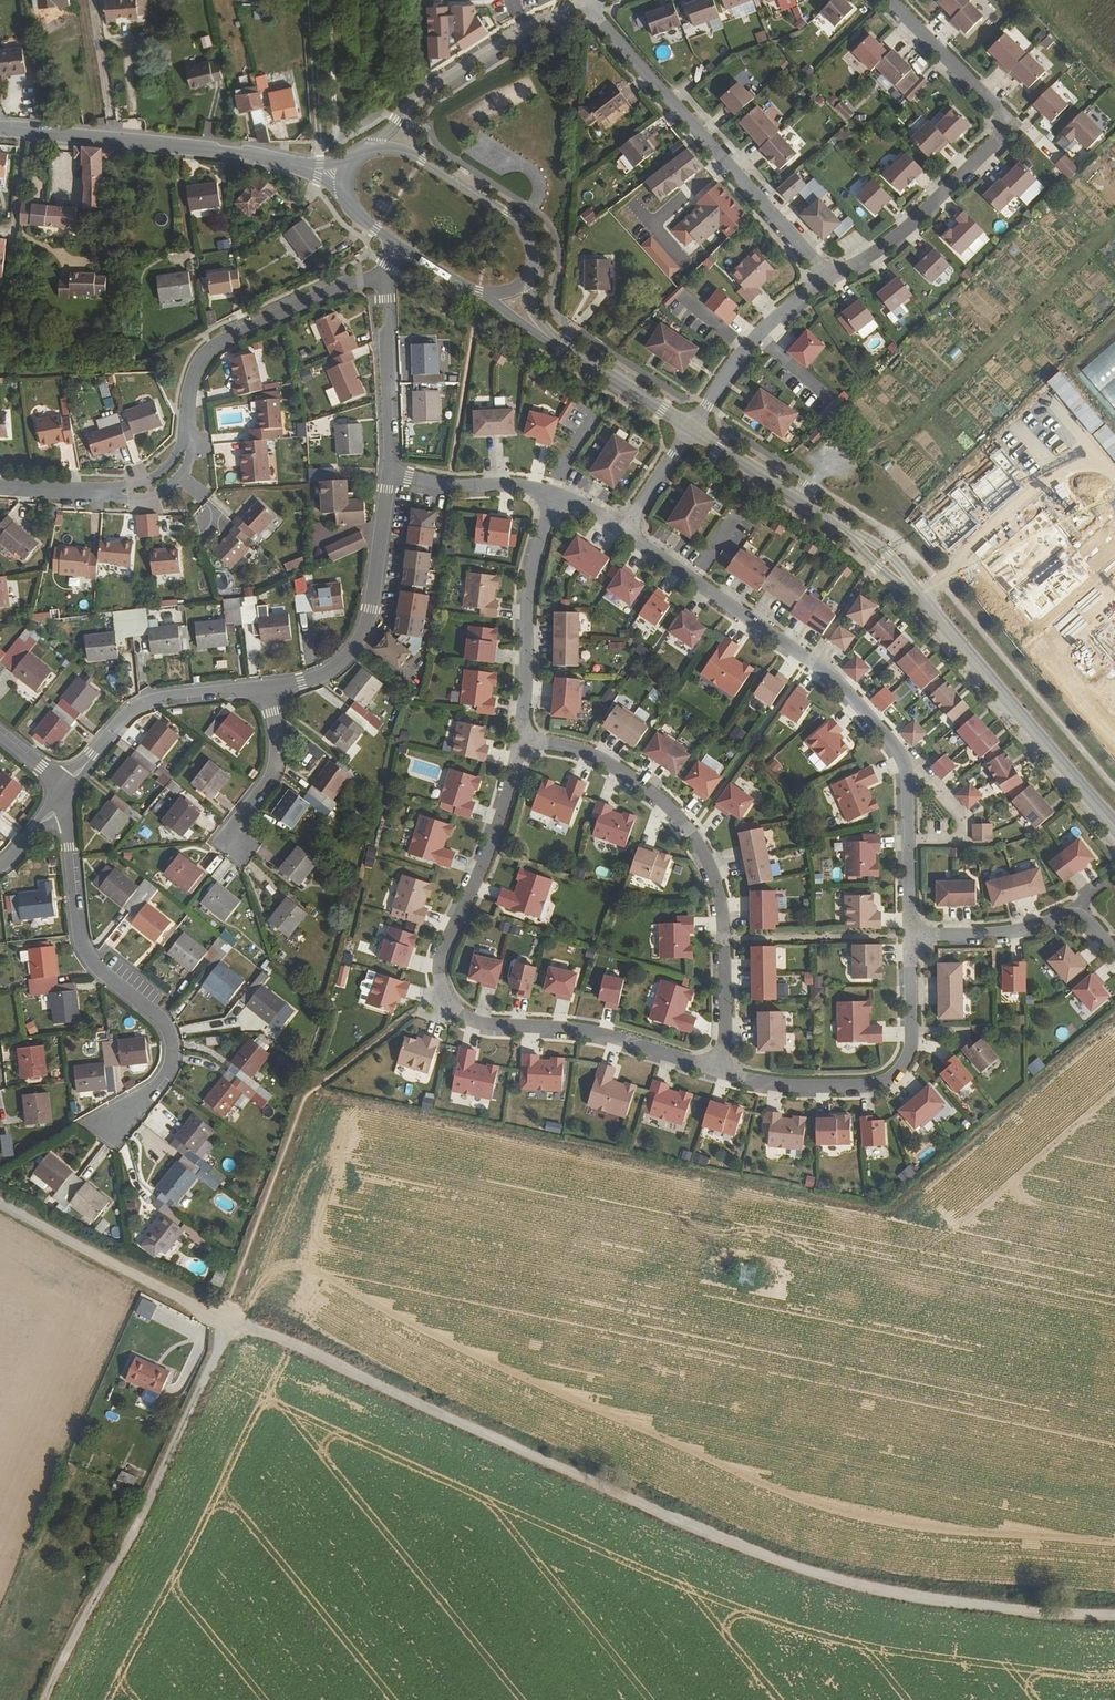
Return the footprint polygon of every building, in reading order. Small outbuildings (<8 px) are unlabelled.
[(107,22),(117,21),(117,16),(128,15),(128,18),(139,16),(137,0),(106,0),(107,22)] [(714,0),(710,0),(687,8),(694,29),(721,20),(714,0)] [(727,10),(755,0),(723,0),(727,10)] [(821,12),(836,27),(854,10),(848,4),(845,2),(846,0),(834,0),(821,12)] [(973,0),(942,0),(939,2),(949,12),(947,14),(953,21),(970,3),(973,0)] [(953,21),(951,22),(957,29),(959,26),(962,29),(967,34),(984,18),(970,3),(953,21)] [(683,27),(675,6),(647,17),(655,39),(667,35),(666,33),(683,27)] [(763,31),(753,34),(757,44),(766,40),(763,31)] [(1011,73),(1028,56),(1006,34),(990,51),(999,60),(1005,66),(1003,69),(1008,75),(1011,73)] [(201,49),(211,46),(207,35),(198,38),(201,49)] [(877,67),(892,52),(886,46),(884,48),(881,45),(872,36),(854,54),(872,71),(877,67)] [(1045,50),(1052,42),(1046,36),(1039,44),(1045,50)] [(664,43),(653,50),(660,62),(671,55),(664,43)] [(0,50),(0,73),(7,72),(8,74),(28,72),(27,66),(24,49),(24,47),(0,50)] [(34,65),(32,48),(24,49),(27,66),(34,65)] [(914,70),(894,50),(892,52),(877,67),(897,87),(905,94),(920,79),(913,71),(914,70)] [(1047,72),(1029,54),(1028,56),(1011,73),(1017,80),(1019,78),(1024,82),(1030,89),(1047,72)] [(211,63),(201,65),(201,67),(188,70),(192,89),(206,86),(205,84),(224,80),(220,65),(212,67),(211,63)] [(265,72),(255,73),(263,107),(272,105),(275,118),(299,113),(293,87),(270,92),(265,72)] [(263,107),(255,73),(253,74),(254,78),(253,79),(254,85),(245,87),(246,91),(243,92),(242,87),(236,89),(242,112),(263,107)] [(929,82),(923,76),(920,79),(905,94),(904,95),(910,101),(929,82)] [(734,118),(756,98),(751,91),(748,93),(740,83),(721,99),(730,109),(728,111),(734,118)] [(587,107),(579,106),(578,110),(590,125),(598,119),(606,130),(632,109),(625,101),(626,100),(614,86),(587,107)] [(1069,106),(1051,88),(1034,105),(1052,123),(1069,106)] [(839,102),(833,110),(846,120),(853,112),(839,102)] [(778,134),(780,132),(758,108),(740,123),(762,148),(778,134)] [(950,142),(952,144),(970,126),(954,109),(946,117),(947,117),(936,128),(950,142)] [(1106,133),(1084,111),(1061,134),(1070,143),(1075,138),(1088,151),(1106,133)] [(909,128),(915,133),(926,121),(920,116),(909,128)] [(936,128),(930,122),(912,140),(929,158),(937,149),(941,145),(943,148),(950,142),(936,128)] [(259,141),(271,141),(268,126),(257,128),(259,141)] [(653,151),(640,133),(620,147),(634,166),(653,151)] [(797,156),(778,134),(762,148),(760,150),(775,167),(776,166),(781,171),(797,156)] [(674,157),(685,149),(680,141),(668,148),(674,157)] [(114,150),(75,146),(75,158),(84,158),(83,166),(84,167),(83,178),(84,184),(84,208),(103,209),(102,159),(114,158),(114,150)] [(662,205),(701,165),(682,147),(643,186),(662,205)] [(8,153),(0,153),(0,175),(6,176),(8,153)] [(910,186),(924,172),(908,155),(885,176),(901,193),(909,185),(910,186)] [(1055,166),(1070,181),(1080,171),(1065,156),(1055,166)] [(1016,195),(1019,198),(1037,180),(1022,163),(1014,170),(1009,175),(1006,172),(1000,179),(1001,180),(1016,195)] [(797,173),(778,190),(784,196),(790,202),(799,192),(813,205),(803,215),(807,219),(818,230),(826,238),(836,229),(842,236),(857,222),(849,214),(840,222),(819,199),(829,191),(816,177),(807,185),(797,173)] [(274,189),(260,177),(237,203),(251,216),(274,189)] [(187,183),(191,209),(221,205),(217,179),(187,183)] [(886,205),(893,199),(875,180),(858,196),(876,216),(882,210),(880,207),(885,203),(886,205)] [(999,213),(1016,195),(1001,180),(984,196),(999,213)] [(23,204),(22,225),(47,227),(48,206),(23,204)] [(77,208),(48,206),(47,227),(77,229),(77,208)] [(584,224),(595,219),(591,208),(580,213),(584,224)] [(730,227),(734,232),(751,216),(754,213),(749,208),(730,227)] [(961,255),(985,232),(965,212),(957,219),(960,222),(962,224),(954,232),(952,230),(944,238),(961,255)] [(323,245),(303,220),(285,234),(304,259),(323,245)] [(993,231),(1004,233),(1006,223),(995,220),(993,231)] [(960,222),(952,230),(954,232),(962,224),(960,222)] [(6,277),(8,239),(0,239),(0,276),(6,277)] [(227,240),(216,242),(217,251),(229,249),(227,240)] [(932,283),(951,266),(933,248),(927,255),(928,257),(924,261),(917,268),(932,283)] [(744,288),(740,292),(751,304),(762,293),(757,288),(760,285),(761,286),(767,280),(770,283),(779,274),(756,251),(731,276),(744,288)] [(587,289),(610,289),(611,261),(587,261),(587,289)] [(965,282),(972,276),(966,269),(959,274),(965,282)] [(99,292),(110,292),(110,274),(98,273),(99,270),(74,270),(74,277),(74,293),(99,292)] [(208,297),(240,293),(237,270),(204,275),(208,297)] [(161,300),(192,296),(189,273),(157,277),(161,300)] [(63,277),(62,293),(62,294),(74,295),(74,293),(74,277),(63,277)] [(892,313),(913,296),(899,278),(878,296),(892,313)] [(661,306),(665,309),(686,289),(682,285),(661,306)] [(242,292),(245,307),(255,303),(253,287),(242,292)] [(707,307),(724,321),(729,325),(735,319),(731,314),(738,305),(720,290),(707,307)] [(446,307),(450,301),(450,300),(441,295),(438,301),(446,307)] [(858,334),(875,320),(859,298),(852,304),(854,306),(851,309),(844,314),(844,315),(857,333),(858,334)] [(456,305),(450,301),(446,307),(454,310),(456,305)] [(207,312),(208,325),(216,322),(214,311),(207,312)] [(353,351),(359,348),(353,335),(351,336),(347,325),(343,327),(336,312),(319,320),(335,358),(353,351)] [(852,337),(857,333),(844,315),(839,319),(852,337)] [(647,349),(683,372),(694,356),(699,349),(662,325),(647,349)] [(787,350),(791,354),(807,368),(825,347),(808,332),(796,346),(792,344),(787,350)] [(1080,369),(1114,411),(1114,339),(1080,369)] [(415,383),(446,382),(446,374),(438,374),(438,343),(414,343),(415,383)] [(356,358),(353,351),(335,358),(332,360),(335,368),(329,370),(343,402),(366,392),(353,360),(356,358)] [(502,356),(498,353),(493,360),(498,363),(502,356)] [(235,386),(237,398),(263,392),(254,355),(233,359),(239,385),(235,386)] [(502,356),(498,363),(503,366),(507,360),(502,356)] [(446,390),(446,382),(415,383),(415,421),(440,421),(439,390),(446,390)] [(757,397),(751,407),(747,414),(774,432),(783,438),(798,415),(788,408),(761,391),(757,397)] [(841,398),(846,402),(850,398),(844,392),(839,396),(841,398)] [(571,398),(567,395),(563,403),(567,405),(571,398)] [(577,400),(572,397),(571,398),(567,405),(559,419),(558,422),(563,424),(577,400)] [(255,429),(255,441),(268,440),(277,439),(276,427),(284,426),(281,398),(259,401),(262,428),(255,429)] [(822,418),(826,422),(842,406),(846,402),(841,398),(822,418)] [(60,416),(68,415),(67,399),(59,399),(60,416)] [(129,420),(122,423),(127,440),(135,437),(134,433),(162,424),(155,401),(126,411),(129,420)] [(494,408),(495,435),(515,435),(515,409),(509,410),(509,407),(494,408)] [(475,436),(495,435),(494,408),(480,408),(480,410),(474,411),(475,436)] [(543,445),(551,447),(554,437),(558,422),(559,419),(531,411),(524,436),(537,439),(544,441),(543,445)] [(0,414),(0,435),(9,435),(7,414),(0,414)] [(363,448),(361,417),(338,419),(339,449),(363,448)] [(75,442),(71,420),(63,421),(62,418),(38,422),(42,443),(57,440),(57,436),(65,435),(66,439),(67,444),(75,442)] [(305,436),(333,436),(333,419),(306,418),(305,436)] [(835,425),(830,420),(811,439),(816,444),(835,425)] [(127,440),(122,423),(88,434),(94,452),(106,448),(107,451),(129,444),(127,440)] [(304,437),(304,424),(296,424),(296,437),(304,437)] [(277,439),(285,438),(284,426),(276,427),(277,439)] [(614,488),(639,452),(615,436),(591,473),(614,488)] [(255,441),(247,442),(249,455),(249,465),(245,466),(247,483),(272,481),(268,440),(255,441)] [(309,469),(310,481),(322,481),(342,480),(333,468),(309,469)] [(342,480),(322,481),(323,512),(336,511),(337,523),(366,521),(365,500),(353,500),(353,505),(348,505),(349,501),(347,480),(342,480)] [(691,538),(716,500),(692,484),(667,522),(691,538)] [(239,517),(233,523),(236,526),(246,535),(252,528),(257,533),(259,535),(276,517),(260,501),(243,520),(239,517)] [(437,513),(413,510),(409,544),(432,547),(437,513)] [(148,514),(139,515),(140,537),(150,536),(148,514)] [(148,514),(150,536),(159,536),(158,515),(157,514),(148,514)] [(513,518),(496,516),(495,519),(489,518),(489,515),(479,514),(475,544),(509,548),(513,518)] [(8,515),(1,523),(0,524),(0,542),(14,554),(17,551),(26,559),(39,543),(13,522),(15,521),(8,515)] [(772,522),(769,530),(780,534),(783,526),(772,522)] [(246,535),(236,526),(230,531),(232,533),(213,553),(231,568),(248,548),(243,542),(248,537),(246,535)] [(251,539),(257,533),(252,528),(246,535),(248,537),(251,539)] [(325,546),(332,561),(367,546),(360,531),(325,546)] [(594,549),(595,548),(587,542),(587,543),(578,538),(565,557),(570,561),(569,563),(579,570),(594,549)] [(121,543),(100,542),(99,554),(98,562),(117,563),(117,565),(130,566),(132,542),(121,542),(121,543)] [(98,562),(99,554),(90,553),(79,552),(79,549),(62,548),(60,574),(88,576),(88,579),(97,579),(98,562)] [(161,549),(151,550),(153,575),(181,573),(179,550),(168,551),(161,552),(161,549)] [(610,560),(594,549),(579,570),(591,578),(592,576),(596,579),(610,560)] [(432,554),(408,551),(403,585),(427,588),(432,554)] [(733,562),(727,570),(744,580),(758,559),(748,552),(746,554),(741,551),(733,562)] [(304,556),(286,564),(289,571),(307,563),(304,556)] [(758,559),(744,580),(760,591),(763,587),(773,572),(768,569),(770,567),(758,559)] [(835,569),(846,578),(851,570),(840,562),(835,569)] [(632,573),(624,568),(608,590),(632,606),(644,587),(629,577),(632,573)] [(773,572),(763,587),(778,598),(793,576),(783,569),(781,571),(776,568),(773,572)] [(481,616),(497,617),(499,602),(492,601),(492,598),(495,598),(495,589),(499,589),(500,577),(468,574),(466,592),(464,607),(482,610),(481,616)] [(793,576),(778,598),(795,609),(805,595),(808,589),(803,586),(804,584),(793,576)] [(293,582),(296,612),(324,610),(334,608),(344,607),(342,584),(311,587),(312,594),(308,594),(307,587),(306,577),(293,582)] [(430,595),(403,590),(396,633),(412,635),(411,638),(409,641),(413,644),(409,649),(389,633),(377,649),(401,668),(412,653),(415,655),(421,647),(430,595)] [(665,595),(657,591),(640,615),(658,627),(671,607),(661,600),(665,595)] [(241,597),(244,624),(254,623),(254,629),(261,628),(262,640),(293,637),(290,614),(259,617),(257,595),(241,597)] [(795,609),(791,613),(807,625),(822,603),(811,596),(809,598),(805,595),(795,609)] [(241,597),(225,599),(227,621),(197,624),(199,647),(229,644),(228,631),(235,630),(235,625),(244,624),(241,597)] [(877,607),(861,597),(848,616),(864,627),(866,624),(873,612),(877,607)] [(158,609),(176,607),(175,600),(157,602),(158,609)] [(807,625),(823,635),(836,616),(831,614),(833,611),(822,603),(807,625)] [(132,610),(134,638),(150,637),(152,653),(182,649),(179,626),(149,629),(147,608),(132,610)] [(334,608),(324,610),(325,617),(335,616),(334,608)] [(132,610),(114,612),(116,633),(89,637),(90,660),(120,657),(120,649),(128,648),(127,639),(134,638),(132,610)] [(693,615),(685,610),(670,633),(693,648),(706,629),(691,619),(693,615)] [(878,616),(873,612),(866,624),(869,627),(878,616)] [(556,640),(579,640),(581,614),(557,613),(556,640)] [(882,620),(878,616),(869,627),(873,630),(882,620)] [(885,617),(882,620),(873,630),(870,632),(882,644),(897,629),(885,617)] [(467,660),(497,664),(501,630),(498,629),(497,630),(471,627),(467,660)] [(848,632),(841,627),(831,641),(838,646),(848,632)] [(910,641),(897,629),(882,644),(895,656),(897,653),(907,644),(910,641)] [(855,637),(848,632),(838,646),(845,651),(855,637)] [(8,666),(26,643),(19,638),(6,654),(0,649),(0,663),(1,661),(8,666)] [(735,697),(754,670),(746,664),(744,667),(736,661),(735,663),(730,660),(739,647),(726,639),(702,674),(735,697)] [(579,667),(579,640),(556,640),(555,666),(579,667)] [(26,643),(8,666),(38,690),(53,671),(29,653),(32,648),(26,643)] [(638,643),(633,651),(647,658),(651,651),(638,643)] [(910,647),(907,644),(897,653),(900,656),(910,647)] [(913,650),(910,647),(900,656),(903,660),(913,650)] [(916,648),(913,650),(903,660),(899,663),(911,677),(928,661),(916,648)] [(413,676),(424,661),(416,654),(404,669),(413,676)] [(857,657),(844,669),(851,676),(864,663),(857,657)] [(941,675),(928,661),(911,677),(923,690),(927,687),(938,678),(941,675)] [(870,669),(864,663),(851,676),(857,681),(870,669)] [(357,701),(351,707),(364,718),(369,711),(365,707),(383,683),(365,668),(346,692),(357,701)] [(481,713),(497,715),(498,699),(491,699),(492,696),(494,696),(495,686),(498,686),(499,674),(467,671),(464,705),(481,707),(481,713)] [(191,672),(180,672),(181,680),(191,679),(191,672)] [(772,706),(789,681),(782,676),(778,681),(775,679),(768,674),(755,694),(772,706)] [(58,704),(76,718),(98,691),(80,677),(58,704)] [(555,697),(581,700),(582,687),(580,687),(580,681),(557,678),(555,697)] [(941,681),(938,678),(927,687),(931,691),(941,681)] [(944,685),(941,681),(931,691),(934,694),(944,685)] [(947,683),(944,685),(934,694),(931,697),(942,709),(958,695),(947,683)] [(806,693),(798,687),(781,713),(798,724),(811,704),(805,700),(802,698),(806,693)] [(885,688),(872,699),(878,706),(891,694),(885,688)] [(897,700),(891,694),(878,706),(884,713),(897,700)] [(970,708),(958,695),(942,709),(954,722),(956,720),(967,711),(970,708)] [(580,713),(581,700),(555,697),(554,697),(553,706),(554,707),(553,716),(577,719),(578,713),(580,713)] [(55,746),(76,718),(58,704),(53,699),(48,706),(52,710),(36,731),(39,733),(36,736),(43,741),(45,739),(55,746)] [(364,718),(351,707),(327,737),(345,752),(364,728),(359,723),(364,718)] [(620,737),(634,715),(624,709),(622,711),(617,707),(604,726),(620,737)] [(225,708),(217,719),(224,724),(231,713),(225,708)] [(969,714),(967,711),(956,720),(959,723),(969,714)] [(224,724),(217,719),(207,732),(213,738),(217,733),(241,751),(256,732),(231,713),(224,724)] [(973,718),(969,714),(959,723),(963,727),(973,718)] [(646,723),(634,715),(620,737),(636,748),(649,728),(644,725),(646,723)] [(976,716),(973,718),(963,727),(958,731),(970,745),(988,729),(976,716)] [(150,760),(159,768),(163,761),(161,758),(179,734),(161,719),(137,750),(150,760)] [(829,767),(849,749),(842,741),(843,740),(838,735),(843,731),(833,720),(807,743),(829,767)] [(915,721),(902,734),(907,740),(921,728),(915,721)] [(452,754),(488,762),(491,747),(488,746),(489,740),(487,739),(489,729),(460,723),(452,754)] [(734,740),(743,732),(737,725),(728,733),(734,740)] [(927,734),(921,728),(907,740),(913,746),(927,734)] [(1001,743),(988,729),(970,745),(982,758),(986,755),(997,746),(1001,743)] [(406,742),(409,732),(400,730),(397,739),(406,742)] [(661,765),(676,743),(665,736),(664,738),(658,735),(645,754),(661,765)] [(687,751),(676,743),(661,765),(677,775),(690,757),(685,753),(687,751)] [(997,746),(986,755),(989,758),(1000,750),(997,746)] [(150,760),(137,750),(114,780),(131,795),(150,771),(145,766),(150,760)] [(1003,755),(1000,750),(989,758),(992,762),(1003,755)] [(713,769),(718,762),(704,753),(700,761),(713,769)] [(1006,754),(1003,755),(992,762),(987,764),(996,779),(1015,768),(1006,754)] [(946,756),(932,768),(937,774),(951,762),(946,756)] [(212,799),(231,775),(212,760),(194,784),(212,799)] [(951,762),(937,774),(943,780),(956,768),(951,762)] [(332,763),(309,793),(332,812),(337,805),(332,801),(351,777),(332,763)] [(706,801),(722,778),(699,763),(687,782),(702,792),(699,796),(706,801)] [(849,822),(880,809),(876,800),(873,801),(869,792),(866,793),(864,789),(879,782),(873,768),(833,786),(849,822)] [(1024,783),(1015,768),(996,779),(1005,793),(1009,791),(1021,784),(1024,783)] [(450,812),(473,819),(478,804),(471,802),(472,799),(474,800),(476,791),(479,791),(483,780),(453,770),(443,803),(444,804),(452,806),(450,812)] [(24,787),(5,772),(0,779),(0,817),(24,787)] [(572,827),(587,787),(573,781),(567,795),(563,794),(564,791),(555,787),(556,785),(546,781),(534,812),(572,827)] [(754,800),(731,784),(716,807),(724,813),(726,809),(740,819),(754,800)] [(1023,787),(1021,784),(1009,791),(1012,795),(1023,787)] [(971,785),(957,797),(963,803),(976,790),(971,785)] [(1031,786),(1025,791),(1015,800),(1013,801),(1025,815),(1043,800),(1031,786)] [(1025,791),(1023,787),(1012,795),(1015,800),(1025,791)] [(332,812),(309,793),(303,799),(291,790),(272,813),(291,829),(310,804),(317,810),(316,812),(326,820),(332,812)] [(983,797),(976,790),(963,803),(969,809),(983,797)] [(130,815),(138,823),(144,816),(117,794),(93,824),(111,839),(130,815)] [(183,836),(201,812),(183,798),(165,821),(183,836)] [(1055,814),(1043,800),(1025,815),(1037,829),(1055,814)] [(598,804),(593,819),(598,822),(593,838),(625,849),(636,819),(624,815),(623,818),(614,815),(614,817),(611,816),(613,809),(598,804)] [(422,816),(409,855),(450,869),(456,854),(441,848),(442,845),(445,846),(448,836),(451,837),(454,827),(422,816)] [(974,833),(992,833),(992,824),(974,825),(974,833)] [(745,860),(768,855),(763,828),(739,833),(745,860)] [(992,841),(992,833),(974,833),(974,842),(992,841)] [(847,877),(879,877),(879,865),(875,865),(876,855),(874,856),(873,852),(880,852),(880,836),(864,836),(864,843),(847,843),(847,877)] [(54,838),(43,839),(44,850),(55,849),(54,838)] [(1080,871),(1081,872),(1088,866),(1087,866),(1095,859),(1081,841),(1076,844),(1074,842),(1064,850),(1080,871)] [(381,858),(389,861),(392,849),(383,847),(381,858)] [(656,853),(639,847),(629,876),(662,887),(672,859),(662,855),(661,858),(656,856),(656,853)] [(317,862),(299,848),(281,871),(299,886),(317,862)] [(1080,871),(1064,850),(1053,858),(1055,860),(1050,864),(1064,883),(1080,871)] [(222,879),(233,865),(216,853),(206,867),(222,879)] [(190,891),(204,872),(181,854),(167,872),(190,891)] [(750,886),(774,881),(768,855),(745,860),(750,886)] [(381,858),(378,872),(387,873),(389,861),(381,858)] [(583,877),(586,868),(574,865),(571,874),(583,877)] [(141,898),(152,884),(146,879),(139,888),(115,869),(101,887),(130,911),(141,898)] [(1014,877),(1020,899),(1046,892),(1040,870),(1014,877)] [(500,907),(541,922),(555,884),(523,872),(520,882),(523,883),(519,893),(522,893),(520,898),(505,893),(500,907)] [(410,920),(425,925),(430,911),(425,909),(423,908),(424,905),(426,906),(429,897),(431,898),(435,887),(404,877),(395,910),(411,915),(410,920)] [(994,905),(1020,899),(1014,877),(989,884),(994,905)] [(948,908),(957,908),(957,906),(957,880),(944,881),(944,883),(937,883),(938,906),(948,906),(948,908)] [(970,880),(957,880),(957,906),(976,905),(976,882),(970,883),(970,880)] [(55,914),(52,883),(41,884),(42,891),(11,895),(14,924),(22,924),(22,918),(55,914)] [(242,902),(219,883),(204,902),(227,921),(242,902)] [(752,911),(778,911),(778,898),(775,898),(775,892),(752,892),(752,911)] [(847,929),(881,928),(882,913),(875,914),(876,907),(874,907),(874,896),(847,897),(847,929)] [(308,912),(291,897),(272,920),(290,935),(308,912)] [(171,923),(141,898),(130,911),(137,917),(133,922),(157,941),(171,923)] [(752,930),(776,930),(776,924),(778,924),(778,911),(752,911),(752,930)] [(661,959),(693,959),(693,947),(690,947),(690,937),(688,937),(688,934),(694,934),(695,918),(678,919),(678,925),(661,925),(661,959)] [(412,945),(415,947),(418,937),(390,928),(380,960),(408,969),(413,953),(410,951),(412,945)] [(212,962),(222,949),(216,943),(209,953),(185,933),(171,952),(194,971),(205,957),(212,962)] [(31,978),(32,986),(43,985),(60,983),(55,945),(32,948),(32,949),(33,959),(35,978),(31,978)] [(882,963),(882,945),(854,945),(855,980),(882,979),(882,969),(880,969),(880,963),(882,963)] [(753,974),(777,973),(776,947),(752,947),(753,974)] [(1067,947),(1049,962),(1068,982),(1089,965),(1083,959),(1080,960),(1067,947)] [(24,960),(33,959),(32,949),(23,950),(24,960)] [(228,954),(222,949),(212,962),(218,967),(207,981),(230,1000),(245,982),(222,963),(228,954)] [(344,952),(341,964),(350,966),(352,954),(344,952)] [(487,987),(496,989),(503,961),(475,955),(468,979),(481,982),(488,984),(487,987)] [(638,963),(630,960),(628,967),(637,970),(638,963)] [(1026,992),(1025,961),(1017,962),(1016,968),(1004,968),(1004,992),(1026,992)] [(520,996),(530,998),(536,971),(514,966),(509,989),(517,991),(521,992),(520,996)] [(940,992),(963,991),(963,966),(939,966),(940,992)] [(544,995),(558,997),(565,999),(564,1003),(573,1005),(579,977),(550,970),(544,995)] [(271,976),(265,971),(242,1000),(271,1024),(286,1006),(263,987),(271,976)] [(376,973),(368,971),(364,979),(361,981),(359,987),(361,990),(369,993),(376,973)] [(802,984),(812,984),(812,972),(803,972),(802,984)] [(406,999),(411,984),(376,973),(369,993),(366,1004),(393,1013),(397,1004),(400,1004),(401,998),(406,999)] [(753,1001),(777,1000),(777,973),(753,974),(753,1001)] [(1101,980),(1095,973),(1074,991),(1092,1011),(1110,997),(1098,983),(1101,980)] [(821,997),(822,976),(813,975),(812,997),(821,997)] [(610,1008),(618,1009),(624,981),(605,976),(600,1000),(607,1002),(611,1002),(610,1008)] [(86,991),(96,987),(94,980),(84,984),(86,991)] [(60,983),(43,985),(44,993),(54,993),(57,1023),(80,1020),(77,982),(60,983)] [(692,1003),(696,993),(664,982),(650,1019),(691,1035),(697,1020),(682,1014),(684,1010),(686,1011),(689,1002),(692,1003)] [(963,1019),(963,991),(940,992),(940,1018),(963,1019)] [(1025,1004),(1033,1003),(1033,994),(1024,995),(1025,1004)] [(839,1043),(883,1043),(883,1028),(866,1028),(866,1023),(869,1023),(869,1013),(872,1013),(872,1002),(839,1003),(839,1043)] [(759,1032),(786,1032),(785,1018),(783,1018),(783,1012),(759,1013),(759,1032)] [(28,1034),(36,1032),(33,1021),(24,1024),(28,1034)] [(95,1031),(96,1040),(107,1040),(107,1031),(95,1031)] [(786,1044),(786,1032),(759,1032),(758,1032),(758,1042),(759,1042),(760,1051),(783,1051),(783,1045),(786,1044)] [(429,1074),(441,1040),(426,1035),(424,1039),(418,1037),(417,1040),(406,1036),(397,1064),(429,1074)] [(218,1036),(204,1037),(205,1046),(219,1045),(218,1036)] [(149,1037),(111,1041),(113,1065),(151,1061),(149,1037)] [(982,1072),(998,1058),(982,1040),(973,1048),(968,1044),(962,1049),(982,1072)] [(113,1065),(111,1041),(103,1041),(104,1064),(105,1064),(105,1065),(113,1065)] [(258,1093),(271,1104),(275,1097),(253,1079),(272,1056),(254,1042),(236,1065),(247,1075),(243,1081),(258,1093)] [(23,1077),(47,1075),(43,1045),(20,1047),(23,1077)] [(462,1050),(453,1093),(491,1102),(500,1069),(489,1067),(489,1069),(479,1068),(479,1070),(474,1069),(477,1054),(462,1050)] [(957,1093),(973,1080),(954,1056),(947,1062),(951,1067),(941,1074),(957,1093)] [(540,1058),(524,1058),(523,1074),(529,1075),(529,1091),(563,1094),(565,1062),(552,1061),(553,1064),(543,1063),(543,1065),(540,1065),(540,1058)] [(1033,1073),(1042,1067),(1036,1059),(1028,1066),(1033,1073)] [(105,1064),(104,1064),(75,1067),(77,1090),(107,1087),(105,1065),(105,1064)] [(611,1086),(612,1083),(615,1071),(601,1066),(588,1108),(626,1120),(637,1088),(627,1085),(626,1087),(616,1085),(616,1087),(611,1086)] [(258,1093),(243,1081),(238,1087),(225,1077),(206,1101),(224,1116),(243,1092),(253,1100),(258,1093)] [(670,1086),(654,1082),(644,1114),(682,1127),(693,1096),(681,1093),(680,1095),(671,1093),(671,1094),(668,1093),(668,1092),(670,1086)] [(916,1099),(932,1119),(942,1111),(941,1109),(945,1104),(930,1087),(916,1099)] [(52,1122),(48,1092),(25,1094),(28,1124),(52,1122)] [(922,1127),(932,1119),(916,1099),(901,1112),(915,1129),(920,1126),(922,1127)] [(728,1105),(712,1100),(703,1126),(736,1136),(744,1110),(734,1107),(733,1110),(728,1108),(728,1105)] [(429,1101),(426,1110),(434,1111),(435,1102),(429,1101)] [(435,1102),(434,1111),(441,1113),(442,1104),(435,1102)] [(803,1150),(807,1119),(794,1118),(794,1121),(784,1120),(784,1121),(781,1121),(782,1115),(766,1113),(764,1129),(770,1129),(768,1147),(803,1150)] [(190,1148),(185,1155),(209,1174),(214,1168),(196,1153),(214,1130),(195,1115),(177,1138),(190,1148)] [(862,1116),(864,1147),(886,1146),(884,1121),(872,1122),(871,1116),(862,1116)] [(817,1117),(817,1145),(851,1145),(851,1117),(817,1117)] [(559,1129),(557,1137),(564,1139),(566,1130),(559,1129)] [(572,1132),(566,1130),(564,1139),(571,1140),(572,1132)] [(12,1156),(10,1134),(0,1134),(0,1157),(12,1156)] [(53,1197),(60,1202),(80,1177),(50,1153),(35,1172),(36,1173),(49,1183),(58,1190),(53,1197)] [(216,1190),(221,1184),(209,1174),(185,1155),(158,1188),(177,1203),(199,1176),(216,1190)] [(685,1155),(684,1163),(691,1165),(693,1157),(685,1155)] [(700,1167),(702,1157),(694,1155),(693,1157),(691,1165),(700,1167)] [(905,1184),(916,1174),(908,1165),(897,1175),(905,1184)] [(46,1188),(49,1183),(36,1173),(32,1177),(33,1180),(44,1188),(46,1188)] [(806,1175),(803,1186),(811,1188),(814,1177),(806,1175)] [(80,1177),(60,1202),(67,1208),(72,1201),(95,1220),(110,1201),(80,1177)] [(134,1213),(135,1202),(126,1201),(125,1213),(134,1213)] [(178,1225),(183,1218),(170,1208),(147,1238),(149,1240),(163,1252),(165,1254),(184,1230),(199,1242),(202,1237),(185,1223),(182,1228),(178,1225)] [(94,1227),(101,1233),(109,1224),(103,1218),(94,1227)] [(120,1237),(123,1229),(113,1225),(110,1234),(120,1237)] [(159,1258),(163,1252),(149,1240),(144,1246),(159,1258)] [(211,1284),(222,1286),(225,1270),(213,1268),(211,1284)] [(149,1320),(156,1305),(141,1298),(134,1313),(149,1320)] [(129,1353),(138,1334),(136,1334),(128,1350),(129,1353)] [(181,1356),(138,1334),(129,1353),(148,1362),(142,1372),(166,1384),(181,1356)] [(151,1412),(157,1395),(142,1389),(135,1406),(151,1412)] [(126,1461),(122,1470),(138,1477),(141,1468),(126,1461)] [(138,1477),(122,1470),(118,1479),(133,1486),(138,1477)]
